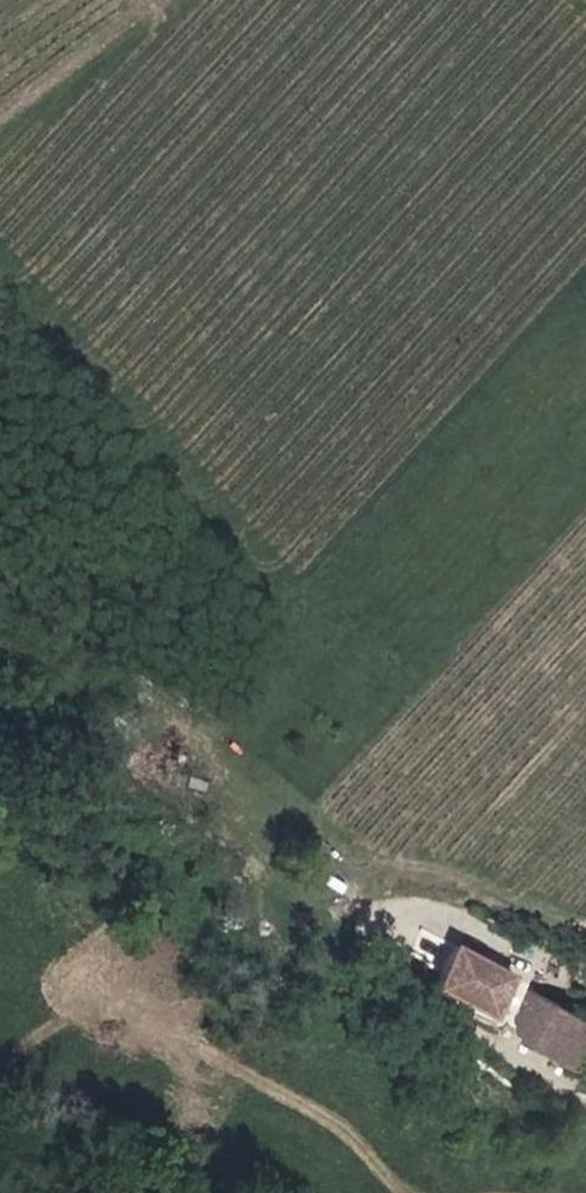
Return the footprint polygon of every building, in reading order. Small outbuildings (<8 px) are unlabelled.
[(455,941),(433,983),(491,1014),(513,970),(455,941)] [(585,1062),(585,1009),(541,986),(520,1026),(585,1062)]
